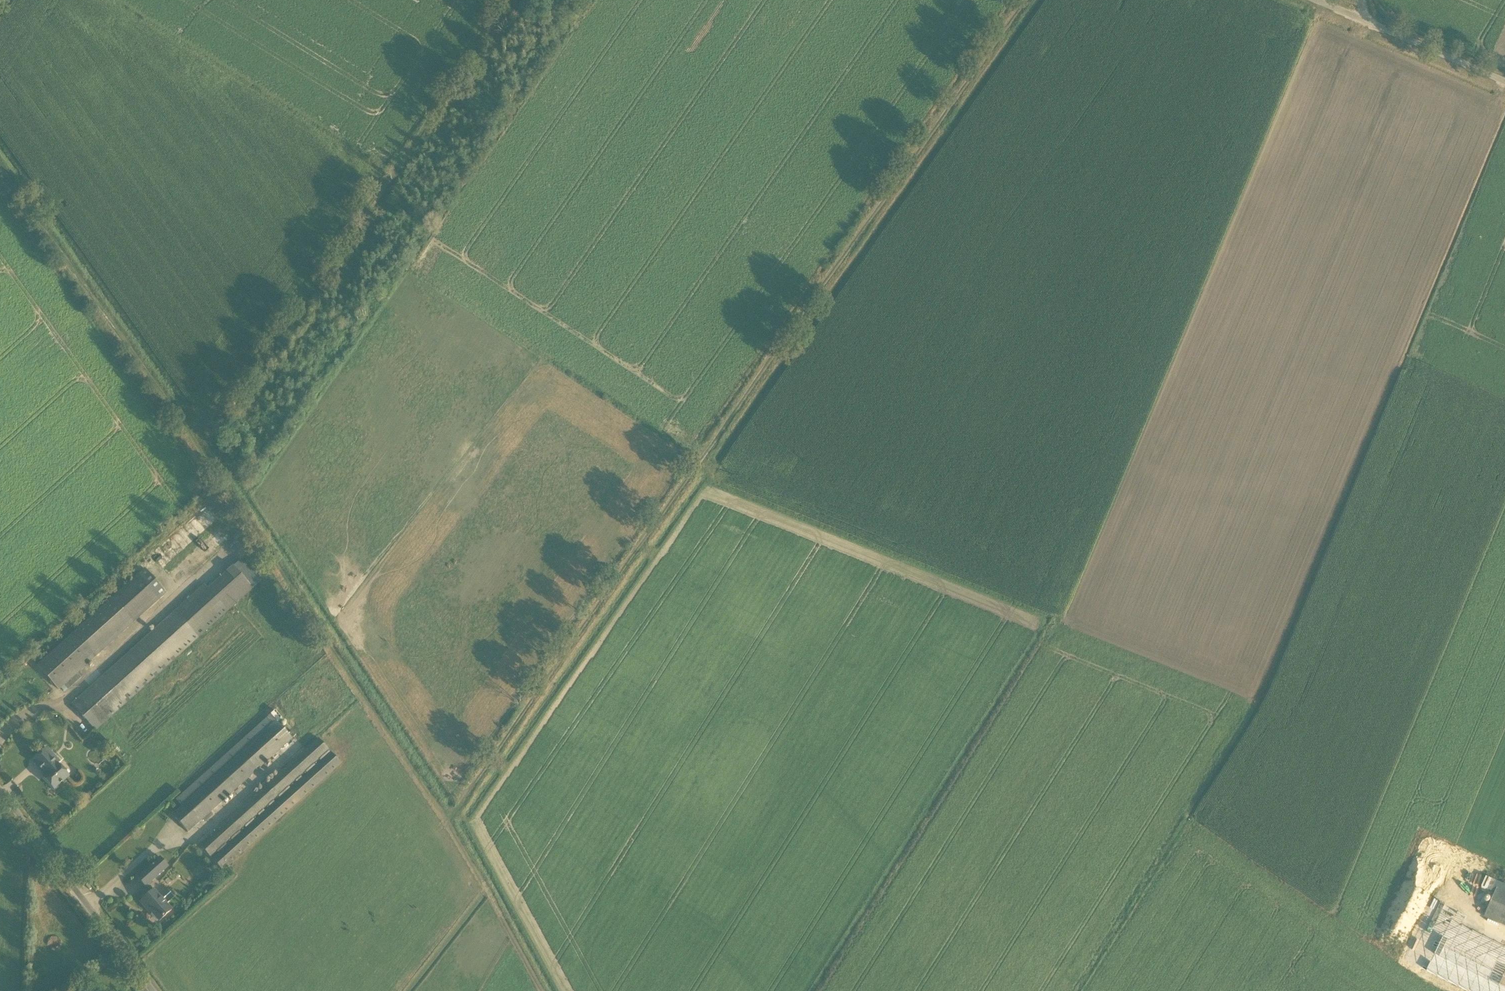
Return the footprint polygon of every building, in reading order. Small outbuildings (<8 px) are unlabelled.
[(72,705),(95,730),(252,589),(232,566),(191,604),(187,600),(72,705)] [(166,594),(144,569),(37,666),(58,690),(66,683),(70,687),(83,676),(79,672),(166,594)] [(30,653),(19,663),(22,667),(34,657),(30,653)] [(287,734),(276,721),(172,815),(187,833),(292,739),(296,735),(292,730),(287,734)] [(340,763),(318,739),(200,846),(222,871),(340,763)] [(43,778),(54,789),(69,776),(58,764),(60,762),(47,748),(32,761),(39,769),(40,768),(46,775),(43,778)] [(168,866),(160,857),(137,878),(144,886),(168,866)] [(1484,916),(1504,925),(1504,891),(1496,888),(1484,916)] [(172,910),(153,890),(140,903),(146,910),(148,909),(159,922),(172,910)] [(1426,972),(1465,990),(1504,990),(1504,948),(1450,921),(1426,972)]
